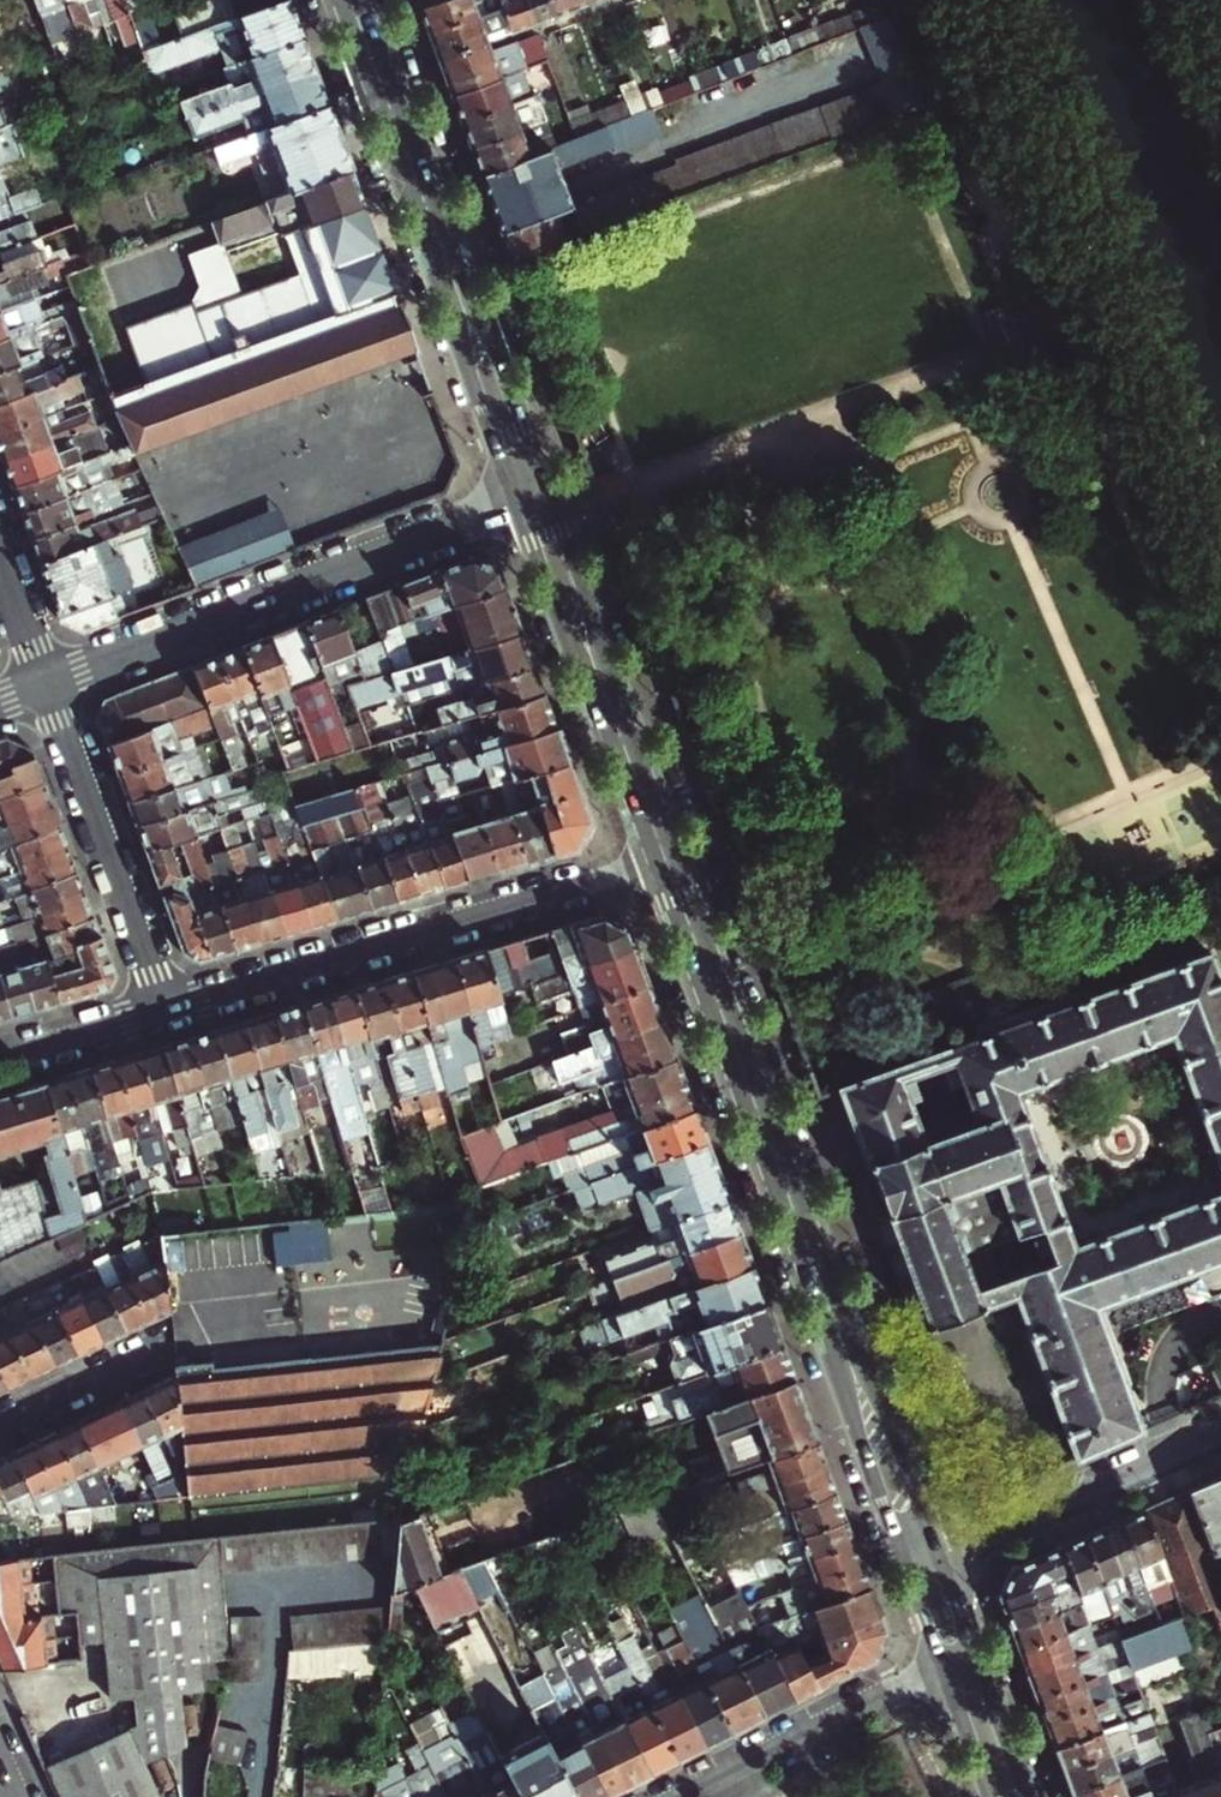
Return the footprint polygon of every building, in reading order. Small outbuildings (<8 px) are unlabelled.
[(65,0),(35,0),(40,14),(50,11),(60,38),(76,32),(65,0)] [(76,32),(90,27),(81,0),(65,0),(76,32)] [(109,21),(116,18),(119,26),(132,21),(125,0),(101,0),(109,21)] [(287,0),(281,0),(235,16),(212,25),(212,26),(196,33),(183,37),(160,45),(143,51),(146,58),(149,68),(157,72),(220,49),(227,66),(302,39),(287,0)] [(187,10),(196,33),(212,26),(212,25),(235,16),(230,0),(215,0),(187,10)] [(281,0),(230,0),(235,16),(281,0)] [(501,0),(437,0),(418,7),(427,32),(478,14),(503,5),(501,0)] [(503,5),(506,15),(512,31),(535,23),(527,0),(501,0),(503,5)] [(535,23),(555,16),(549,0),(527,0),(535,23)] [(587,0),(549,0),(555,16),(588,3),(587,0)] [(885,0),(883,0),(852,12),(859,30),(860,29),(886,19),(891,16),(885,0)] [(503,5),(478,14),(482,24),(506,15),(503,5)] [(196,33),(187,10),(175,15),(183,37),(196,33)] [(826,42),(859,30),(852,12),(819,25),(826,42)] [(478,14),(427,32),(437,58),(487,40),(512,31),(506,15),(482,24),(478,14)] [(149,15),(132,21),(143,51),(160,45),(149,15)] [(882,79),(907,69),(886,19),(860,29),(882,79)] [(826,42),(819,25),(786,38),(792,55),(826,42)] [(546,59),(538,36),(517,43),(525,67),(546,59)] [(792,55),(786,38),(753,50),(760,68),(792,55)] [(184,120),(314,73),(302,39),(227,66),(231,75),(248,69),(251,76),(177,102),(184,120)] [(487,40),(437,58),(438,63),(450,94),(525,67),(517,43),(516,40),(491,49),(489,44),(487,40)] [(760,68),(753,50),(722,62),(728,80),(760,68)] [(525,67),(450,94),(460,121),(535,93),(538,102),(547,98),(544,90),(556,86),(546,59),(525,67)] [(694,93),(728,80),(722,62),(688,75),(694,93)] [(326,106),(314,73),(184,120),(191,137),(240,120),(239,115),(261,107),(268,127),(326,106)] [(694,93),(688,75),(656,87),(662,105),(694,93)] [(585,228),(896,113),(884,81),(679,156),(682,164),(576,203),(585,228)] [(630,117),(657,107),(662,105),(656,87),(624,100),(630,117)] [(460,121),(469,147),(520,129),(513,111),(519,109),(520,114),(535,109),(537,115),(542,113),(538,102),(535,93),(460,121)] [(630,117),(624,100),(590,113),(596,130),(630,117)] [(350,171),(326,106),(268,127),(212,148),(218,165),(252,153),(269,147),(283,185),(267,191),(270,200),(350,171)] [(479,174),(500,230),(570,205),(553,159),(566,155),(574,158),(618,142),(620,148),(667,131),(657,107),(630,117),(596,130),(575,138),(554,146),(479,174)] [(20,118),(18,113),(6,118),(3,109),(0,110),(0,128),(20,118)] [(596,130),(590,113),(569,121),(575,138),(596,130)] [(24,154),(17,134),(25,131),(20,118),(0,128),(0,163),(24,154)] [(520,129),(469,147),(479,174),(554,146),(549,133),(524,142),(520,129)] [(252,153),(267,191),(283,185),(269,147),(252,153)] [(283,234),(311,224),(363,205),(350,171),(270,200),(209,222),(217,244),(268,226),(271,217),(269,213),(275,211),(283,234)] [(36,188),(10,198),(14,212),(41,203),(36,188)] [(2,201),(10,198),(6,190),(0,192),(0,195),(2,201)] [(14,212),(10,198),(2,201),(7,215),(14,212)] [(570,205),(500,230),(509,256),(585,228),(576,203),(570,205)] [(134,450),(416,349),(363,205),(311,224),(340,302),(350,298),(353,308),(344,311),(111,394),(115,405),(120,418),(131,443),(134,450)] [(36,237),(30,221),(0,231),(0,250),(36,237)] [(0,250),(0,282),(43,266),(61,259),(67,274),(90,265),(74,223),(36,237),(0,250)] [(61,259),(43,266),(49,282),(67,275),(67,274),(61,259)] [(103,300),(90,265),(67,274),(67,275),(71,285),(76,300),(80,309),(103,300)] [(0,282),(0,311),(34,298),(31,289),(49,282),(43,266),(0,282)] [(0,311),(0,338),(80,309),(76,300),(43,312),(38,297),(34,298),(0,311)] [(340,302),(344,311),(353,308),(350,298),(340,302)] [(37,358),(42,356),(36,340),(68,328),(74,344),(90,338),(80,309),(0,338),(0,371),(37,358)] [(90,338),(74,344),(80,358),(96,353),(90,338)] [(0,371),(0,403),(101,367),(98,359),(78,365),(77,360),(60,365),(58,359),(40,365),(37,358),(0,371)] [(0,403),(0,432),(43,416),(39,406),(106,381),(101,367),(0,403)] [(98,426),(101,425),(120,418),(115,405),(93,413),(98,426)] [(0,432),(0,451),(3,460),(52,443),(70,436),(98,426),(93,413),(92,411),(46,427),(43,416),(0,432)] [(70,436),(73,446),(100,436),(105,453),(110,451),(101,425),(98,426),(70,436)] [(52,443),(3,460),(13,486),(105,453),(100,436),(73,446),(55,453),(52,443)] [(105,453),(13,486),(22,512),(91,486),(85,473),(136,453),(134,450),(131,443),(110,451),(105,453)] [(91,486),(22,512),(31,537),(76,520),(123,503),(120,493),(107,497),(101,482),(91,486)] [(159,507),(138,514),(142,526),(164,518),(159,507)] [(76,520),(31,537),(40,563),(124,532),(142,526),(138,514),(136,508),(80,529),(76,520)] [(219,578),(296,549),(281,509),(204,538),(219,578)] [(85,630),(131,612),(124,592),(132,589),(119,555),(110,558),(108,551),(117,548),(128,543),(124,532),(40,563),(61,620),(85,630)] [(219,578),(204,538),(178,548),(195,588),(219,578)] [(119,555),(117,548),(108,551),(110,558),(119,555)] [(469,558),(403,584),(415,615),(506,587),(500,569),(469,558)] [(415,615),(403,584),(386,590),(398,620),(415,615)] [(385,642),(396,671),(522,633),(506,587),(415,615),(398,620),(386,590),(367,598),(385,642)] [(345,680),(347,685),(370,678),(396,671),(385,642),(357,652),(341,608),(304,622),(328,685),(345,680)] [(328,685),(304,622),(243,646),(269,714),(281,710),(294,741),(282,746),(291,769),(305,765),(353,750),(331,691),(328,685)] [(462,688),(534,666),(522,633),(396,671),(370,678),(373,686),(374,690),(395,684),(397,691),(450,676),(449,672),(457,670),(462,688)] [(269,714),(243,646),(219,655),(235,696),(245,723),(269,714)] [(219,655),(194,665),(210,706),(217,726),(222,738),(224,744),(232,763),(245,758),(233,728),(238,726),(229,703),(224,705),(222,701),(235,696),(219,655)] [(210,706),(194,665),(174,673),(189,713),(210,706)] [(543,693),(534,666),(462,688),(436,697),(444,723),(543,693)] [(189,713),(174,673),(154,681),(170,721),(173,719),(189,713)] [(350,693),(373,686),(370,678),(347,685),(350,693)] [(331,691),(347,685),(345,680),(328,685),(331,691)] [(170,721),(154,681),(132,689),(147,729),(170,721)] [(132,689),(112,697),(128,737),(147,729),(132,689)] [(543,693),(444,723),(426,728),(421,730),(425,746),(431,745),(433,752),(404,761),(408,772),(433,765),(556,728),(543,693)] [(128,737),(112,697),(107,699),(98,719),(107,744),(128,737)] [(422,716),(413,719),(416,731),(421,730),(426,728),(422,716)] [(173,719),(170,721),(147,729),(128,737),(107,744),(119,776),(191,749),(193,755),(199,752),(197,747),(222,738),(217,726),(180,739),(173,719)] [(499,784),(528,775),(568,763),(556,728),(433,765),(438,780),(457,774),(459,779),(483,771),(481,766),(485,764),(492,786),(499,784)] [(0,740),(0,778),(1,779),(15,774),(12,767),(36,758),(33,750),(6,738),(0,740)] [(204,751),(224,744),(222,738),(197,747),(199,752),(204,751)] [(187,757),(193,755),(191,749),(119,776),(128,801),(194,777),(191,768),(187,757)] [(208,761),(204,751),(199,752),(193,755),(187,757),(191,768),(208,761)] [(45,784),(36,758),(12,767),(15,774),(1,779),(0,779),(0,800),(45,784)] [(408,772),(404,761),(386,766),(389,778),(408,772)] [(549,794),(535,798),(552,854),(575,847),(588,820),(568,763),(528,775),(530,781),(537,779),(541,790),(547,788),(549,794)] [(305,765),(291,769),(301,805),(316,800),(305,765)] [(137,825),(241,788),(234,768),(202,779),(201,774),(194,777),(128,801),(137,825)] [(267,778),(264,772),(244,779),(247,786),(267,778)] [(457,774),(438,780),(442,794),(444,800),(463,794),(459,779),(457,774)] [(525,808),(508,814),(523,863),(552,854),(535,798),(530,781),(528,775),(499,784),(501,790),(512,787),(516,800),(524,803),(525,808)] [(267,778),(271,794),(276,812),(284,810),(273,776),(267,778)] [(199,831),(212,827),(224,823),(221,814),(227,812),(227,810),(271,794),(267,778),(247,786),(241,788),(137,825),(146,850),(174,841),(185,837),(199,831)] [(375,827),(377,833),(397,901),(420,894),(392,801),(385,779),(362,786),(375,827)] [(442,794),(438,780),(428,783),(432,797),(442,794)] [(52,803),(45,784),(0,800),(0,810),(6,827),(31,818),(28,811),(52,803)] [(492,786),(471,792),(495,871),(523,863),(508,814),(501,790),(499,784),(492,786)] [(349,835),(375,827),(362,786),(316,800),(301,805),(310,833),(336,919),(371,909),(351,841),(349,835)] [(495,871),(471,792),(463,794),(444,800),(467,879),(495,871)] [(415,794),(404,797),(408,811),(419,807),(417,801),(415,794)] [(433,818),(423,822),(443,887),(467,879),(444,800),(442,794),(432,797),(427,799),(433,818)] [(443,887),(423,822),(419,807),(408,811),(404,797),(392,801),(420,894),(443,887)] [(419,807),(423,822),(433,818),(427,799),(417,801),(419,807)] [(13,846),(62,828),(52,803),(28,811),(31,818),(6,827),(13,846)] [(298,836),(310,833),(301,805),(290,808),(298,836)] [(311,927),(336,919),(310,833),(298,836),(290,808),(284,810),(276,812),(311,927)] [(275,866),(266,869),(286,934),(311,927),(276,812),(267,815),(274,836),(266,838),(275,866)] [(286,934),(266,869),(255,872),(243,830),(253,827),(251,819),(225,827),(260,942),(286,934)] [(220,866),(210,869),(235,950),(260,942),(225,827),(224,823),(212,827),(218,850),(216,851),(220,866)] [(349,835),(351,841),(377,833),(375,827),(349,835)] [(62,828),(13,846),(0,850),(0,868),(19,861),(23,871),(47,861),(45,855),(69,846),(62,828)] [(200,888),(189,892),(209,958),(235,950),(210,869),(199,831),(185,837),(200,888)] [(377,833),(351,841),(371,909),(397,901),(377,833)] [(185,879),(174,841),(146,850),(164,897),(178,892),(175,883),(185,879)] [(78,872),(69,846),(45,855),(47,861),(23,871),(30,890),(78,872)] [(85,892),(78,872),(30,890),(39,916),(63,907),(61,900),(85,892)] [(209,958),(189,892),(185,879),(175,883),(178,892),(164,897),(183,951),(198,961),(209,958)] [(46,935),(95,917),(85,892),(61,900),(63,907),(39,916),(46,935)] [(600,915),(552,929),(558,949),(509,964),(516,988),(566,970),(634,944),(628,928),(600,915)] [(59,952),(101,936),(95,917),(46,935),(54,957),(60,956),(59,952)] [(32,923),(9,931),(12,939),(14,947),(37,938),(32,923)] [(115,975),(101,936),(59,952),(60,956),(63,969),(83,964),(91,993),(108,988),(115,975)] [(33,1011),(18,962),(14,947),(12,939),(7,940),(9,948),(1,951),(0,946),(0,1021),(33,1011)] [(503,944),(485,949),(498,994),(516,988),(509,964),(503,944)] [(566,970),(579,1007),(648,981),(634,944),(566,970)] [(453,959),(473,1029),(477,1044),(494,1038),(490,1024),(506,1019),(498,994),(485,949),(453,959)] [(1220,1267),(1220,1208),(1078,1259),(1021,1106),(1176,1051),(1220,1174),(1220,981),(1211,953),(952,1047),(980,1126),(1002,1119),(1052,1262),(1086,1357),(1043,1371),(1075,1461),(1142,1432),(1097,1310),(1220,1267)] [(18,962),(33,1011),(57,1004),(44,960),(43,954),(18,962)] [(63,969),(60,956),(54,957),(44,960),(57,1004),(91,993),(83,964),(63,969)] [(453,959),(412,971),(432,1040),(461,1135),(501,1120),(489,1083),(482,1059),(465,1064),(456,1034),(473,1029),(453,959)] [(412,971),(382,980),(420,1105),(438,1100),(421,1044),(432,1040),(412,971)] [(382,980),(353,989),(374,1058),(385,1055),(403,1111),(420,1105),(382,980)] [(568,1053),(588,1046),(662,1019),(648,981),(579,1007),(584,1023),(560,1032),(568,1053)] [(353,989),(328,997),(353,1083),(361,1081),(359,1074),(368,1072),(371,1083),(380,1080),(374,1058),(353,989)] [(353,1083),(328,997),(301,1005),(323,1076),(329,1096),(338,1093),(335,1082),(344,1079),(345,1085),(353,1083)] [(319,1108),(318,1104),(310,1079),(323,1076),(301,1005),(272,1013),(299,1101),(302,1112),(319,1108)] [(299,1101),(272,1013),(244,1022),(270,1109),(299,1101)] [(662,1019),(588,1046),(601,1083),(676,1056),(662,1019)] [(244,1022),(215,1030),(243,1121),(253,1153),(270,1147),(260,1112),(270,1109),(244,1022)] [(215,1030),(189,1038),(214,1122),(224,1120),(226,1126),(243,1121),(215,1030)] [(189,1038),(163,1046),(188,1130),(197,1127),(199,1135),(217,1130),(214,1122),(189,1038)] [(505,1077),(494,1038),(477,1044),(482,1059),(489,1083),(505,1077)] [(163,1046),(139,1054),(160,1123),(169,1121),(171,1127),(173,1127),(178,1145),(184,1143),(187,1152),(194,1149),(188,1130),(163,1046)] [(1035,1237),(1045,1265),(1052,1262),(1002,1119),(980,1126),(952,1047),(941,1051),(971,1136),(919,1155),(889,1070),(837,1089),(925,1330),(1017,1297),(1010,1276),(969,1291),(938,1206),(990,1187),(1011,1245),(1035,1237)] [(160,1123),(139,1054),(114,1061),(137,1137),(162,1129),(160,1123)] [(569,1154),(617,1136),(695,1108),(676,1056),(601,1083),(613,1117),(562,1136),(569,1154)] [(137,1137),(114,1061),(91,1068),(118,1157),(133,1152),(135,1159),(142,1156),(140,1148),(137,1137)] [(118,1157),(91,1068),(67,1075),(95,1169),(99,1179),(107,1177),(105,1170),(120,1165),(118,1157)] [(95,1169),(67,1075),(44,1082),(72,1176),(95,1169)] [(329,1096),(323,1076),(310,1079),(318,1104),(330,1101),(329,1096)] [(0,1096),(0,1148),(43,1135),(48,1149),(44,1150),(52,1176),(38,1182),(34,1174),(0,1184),(0,1260),(86,1222),(81,1204),(72,1176),(44,1082),(0,1096)] [(695,1108),(617,1136),(629,1168),(706,1140),(695,1108)] [(281,1144),(270,1109),(260,1112),(270,1147),(281,1144)] [(162,1129),(137,1137),(140,1148),(165,1140),(162,1129)] [(706,1140),(629,1168),(575,1189),(582,1208),(598,1201),(600,1204),(637,1190),(651,1227),(728,1199),(706,1140)] [(228,1169),(202,1176),(205,1185),(232,1182),(228,1169)] [(153,1191),(179,1188),(175,1174),(150,1182),(153,1191)] [(109,1211),(131,1201),(129,1193),(105,1200),(109,1211)] [(740,1231),(728,1199),(651,1227),(647,1229),(651,1240),(603,1258),(607,1267),(587,1274),(591,1286),(740,1231)] [(91,1201),(81,1204),(86,1222),(97,1217),(91,1201)] [(753,1267),(740,1231),(591,1286),(588,1287),(594,1305),(619,1297),(621,1301),(676,1281),(681,1294),(753,1267)] [(163,1238),(131,1253),(140,1274),(131,1278),(152,1322),(170,1313),(163,1238)] [(140,1274),(131,1253),(96,1268),(127,1333),(152,1322),(131,1278),(140,1274)] [(1086,1357),(1052,1262),(1045,1265),(1010,1276),(1017,1297),(1043,1371),(1086,1357)] [(672,1336),(766,1301),(753,1267),(681,1294),(580,1331),(586,1345),(611,1337),(612,1341),(667,1321),(672,1336)] [(127,1333),(96,1268),(73,1278),(104,1344),(127,1333)] [(104,1344),(73,1278),(48,1290),(79,1356),(104,1344)] [(79,1356),(48,1290),(44,1291),(24,1300),(56,1367),(79,1356)] [(24,1300),(0,1311),(32,1378),(56,1367),(24,1300)] [(781,1343),(766,1301),(672,1336),(687,1378),(711,1369),(781,1343)] [(8,1390),(32,1378),(0,1311),(0,1374),(8,1390)] [(412,1470),(442,1341),(214,1368),(213,1362),(175,1366),(176,1376),(181,1429),(187,1496),(412,1470)] [(794,1378),(781,1343),(711,1369),(687,1378),(667,1385),(676,1410),(644,1422),(648,1432),(704,1411),(794,1378)] [(1211,1371),(1220,1393),(1220,1366),(1211,1371)] [(176,1376),(144,1391),(165,1437),(181,1429),(176,1376)] [(704,1411),(709,1425),(727,1473),(768,1458),(817,1440),(794,1378),(704,1411)] [(144,1391),(121,1402),(156,1475),(169,1469),(163,1456),(156,1440),(165,1437),(144,1391)] [(121,1402),(100,1412),(121,1458),(133,1485),(141,1501),(166,1498),(161,1487),(155,1490),(152,1485),(159,1482),(156,1475),(121,1402)] [(100,1412),(77,1422),(115,1504),(137,1501),(141,1501),(133,1485),(124,1489),(111,1462),(121,1458),(100,1412)] [(77,1422),(55,1433),(90,1507),(100,1506),(115,1504),(77,1422)] [(90,1507),(55,1433),(34,1443),(65,1510),(90,1507)] [(172,1452),(165,1437),(156,1440),(163,1456),(172,1452)] [(817,1440),(768,1458),(772,1470),(766,1472),(760,1468),(714,1485),(721,1503),(744,1495),(826,1464),(817,1440)] [(34,1443),(12,1453),(30,1491),(33,1497),(40,1513),(56,1511),(65,1510),(34,1443)] [(713,1451),(693,1456),(698,1478),(718,1474),(713,1451)] [(0,1459),(0,1491),(12,1516),(16,1515),(40,1513),(33,1497),(27,1500),(30,1506),(23,1507),(18,1497),(30,1491),(12,1453),(0,1459)] [(836,1491),(826,1464),(744,1495),(749,1509),(781,1497),(786,1509),(836,1491)] [(1188,1491),(1211,1552),(1220,1549),(1220,1476),(1188,1491)] [(0,1491),(0,1517),(12,1516),(0,1491)] [(846,1519),(836,1491),(786,1509),(713,1535),(727,1563),(784,1542),(846,1519)] [(1162,1502),(1202,1608),(1211,1604),(1220,1601),(1220,1579),(1211,1552),(1188,1491),(1162,1502)] [(730,1649),(654,1500),(620,1512),(677,1624),(732,1731),(764,1715),(730,1649)] [(1202,1608),(1162,1502),(1145,1510),(1172,1583),(1184,1614),(1202,1608)] [(1145,1510),(1122,1520),(1148,1591),(1172,1583),(1145,1510)] [(431,1512),(422,1515),(445,1577),(453,1574),(431,1512)] [(394,1596),(445,1577),(422,1515),(399,1523),(397,1553),(394,1596)] [(215,1536),(219,1572),(397,1553),(399,1523),(401,1516),(215,1536)] [(791,1565),(855,1541),(846,1519),(784,1542),(787,1547),(754,1560),(760,1576),(791,1565)] [(1148,1591),(1122,1520),(1103,1528),(1138,1623),(1144,1620),(1142,1612),(1154,1608),(1152,1601),(1148,1591)] [(1138,1623),(1103,1528),(1084,1536),(1109,1603),(1114,1601),(1124,1628),(1138,1623)] [(215,1536),(143,1545),(133,1546),(50,1556),(51,1570),(53,1580),(54,1597),(55,1606),(56,1615),(75,1613),(79,1644),(79,1648),(103,1645),(110,1702),(131,1699),(134,1722),(139,1720),(136,1693),(179,1689),(179,1690),(207,1687),(222,1685),(228,1657),(219,1572),(215,1536)] [(999,1595),(1011,1630),(1082,1604),(1085,1611),(1078,1614),(1080,1620),(1087,1618),(1089,1624),(1113,1615),(1109,1603),(1084,1536),(1011,1568),(999,1595)] [(863,1563),(855,1541),(791,1565),(797,1580),(790,1583),(793,1589),(863,1563)] [(1211,1552),(1220,1579),(1220,1549),(1211,1552)] [(0,1562),(0,1586),(19,1584),(18,1574),(51,1570),(50,1556),(0,1562)] [(811,1608),(871,1586),(863,1563),(793,1589),(761,1601),(770,1623),(784,1618),(811,1608)] [(478,1582),(470,1567),(460,1571),(469,1587),(478,1582)] [(749,1567),(733,1574),(738,1584),(749,1580),(754,1578),(749,1567)] [(22,1610),(21,1601),(54,1597),(53,1580),(19,1584),(0,1586),(0,1612),(22,1610)] [(749,1580),(738,1584),(749,1606),(760,1601),(749,1580)] [(881,1612),(871,1586),(811,1608),(818,1626),(815,1627),(811,1624),(790,1631),(796,1644),(881,1612)] [(1159,1599),(1152,1601),(1154,1608),(1161,1605),(1159,1599)] [(760,1601),(749,1606),(760,1627),(770,1623),(761,1601),(760,1601)] [(292,1616),(296,1650),(339,1646),(390,1640),(393,1604),(292,1616)] [(1019,1649),(1089,1624),(1087,1618),(1080,1620),(1078,1614),(1085,1611),(1082,1604),(1011,1630),(1019,1649)] [(1202,1608),(1184,1614),(1194,1643),(1209,1637),(1220,1633),(1211,1604),(1202,1608)] [(25,1642),(23,1619),(56,1615),(55,1606),(22,1610),(0,1612),(0,1645),(25,1642)] [(1160,1623),(1154,1608),(1142,1612),(1144,1620),(1138,1623),(1141,1630),(1160,1623)] [(881,1612),(796,1644),(818,1688),(875,1659),(887,1628),(881,1612)] [(678,1759),(610,1624),(605,1614),(589,1622),(602,1648),(591,1653),(651,1772),(678,1759)] [(630,1614),(623,1617),(633,1636),(640,1632),(630,1614)] [(1207,1734),(1213,1732),(1203,1703),(1191,1673),(1182,1647),(1194,1643),(1184,1614),(1160,1623),(1141,1630),(1122,1638),(1122,1639),(1124,1645),(1126,1650),(1131,1664),(1135,1673),(1140,1688),(1144,1699),(1150,1713),(1154,1725),(1154,1726),(1187,1715),(1196,1739),(1187,1742),(1194,1761),(1190,1762),(1197,1783),(1178,1790),(1180,1795),(1181,1796),(1220,1796),(1220,1772),(1207,1734)] [(59,1638),(56,1615),(23,1619),(25,1642),(43,1640),(59,1638)] [(1028,1674),(1098,1648),(1095,1638),(1119,1630),(1119,1629),(1113,1615),(1089,1624),(1019,1649),(1028,1674)] [(704,1745),(671,1680),(658,1686),(633,1636),(623,1617),(610,1624),(678,1759),(704,1745)] [(262,1621),(231,1618),(227,1684),(258,1686),(262,1621)] [(818,1688),(796,1644),(790,1631),(784,1618),(770,1623),(760,1627),(763,1633),(796,1699),(818,1688)] [(1141,1630),(1138,1623),(1124,1628),(1119,1629),(1119,1630),(1122,1638),(1141,1630)] [(732,1731),(677,1624),(658,1634),(678,1676),(671,1680),(704,1745),(732,1731)] [(1122,1638),(1119,1630),(1095,1638),(1098,1648),(1117,1641),(1122,1639),(1122,1638)] [(796,1699),(763,1633),(730,1649),(764,1715),(796,1699)] [(1219,1663),(1209,1637),(1194,1643),(1182,1647),(1191,1673),(1219,1663)] [(651,1772),(591,1653),(583,1639),(569,1646),(576,1660),(563,1667),(623,1786),(651,1772)] [(79,1648),(79,1644),(44,1649),(43,1640),(25,1642),(0,1645),(0,1667),(1,1670),(81,1661),(79,1648)] [(1117,1641),(1098,1648),(1028,1674),(1037,1698),(1105,1673),(1100,1660),(1126,1650),(1124,1645),(1119,1647),(1117,1641)] [(339,1646),(296,1650),(290,1651),(288,1674),(321,1674),(342,1672),(339,1646)] [(1107,1672),(1131,1664),(1126,1650),(1100,1660),(1105,1673),(1107,1672)] [(623,1786),(563,1667),(558,1657),(540,1665),(565,1715),(579,1742),(606,1795),(623,1786)] [(1219,1663),(1191,1673),(1203,1703),(1220,1697),(1220,1669),(1219,1663)] [(1135,1673),(1131,1664),(1107,1672),(1111,1682),(1135,1673)] [(1107,1672),(1105,1673),(1037,1698),(1046,1723),(1116,1697),(1140,1688),(1135,1673),(1111,1682),(1107,1672)] [(208,1690),(207,1687),(179,1690),(179,1689),(136,1693),(139,1720),(175,1713),(173,1695),(208,1690)] [(1120,1707),(1144,1699),(1140,1688),(1116,1697),(1120,1707)] [(1120,1707),(1116,1697),(1046,1723),(1055,1748),(1150,1713),(1144,1699),(1120,1707)] [(1203,1703),(1213,1732),(1220,1730),(1220,1729),(1220,1697),(1203,1703)] [(557,1719),(547,1698),(529,1706),(542,1733),(574,1796),(602,1796),(606,1795),(579,1742),(571,1746),(557,1719)] [(150,1763),(180,1749),(175,1713),(139,1720),(134,1723),(134,1729),(46,1769),(58,1796),(166,1796),(150,1763)] [(1055,1748),(1064,1770),(1134,1744),(1130,1734),(1154,1725),(1150,1713),(1055,1748)] [(462,1746),(446,1714),(433,1720),(444,1740),(424,1750),(431,1764),(448,1796),(488,1796),(462,1746)] [(565,1715),(557,1719),(571,1746),(579,1742),(565,1715)] [(244,1732),(213,1725),(206,1758),(236,1764),(244,1732)] [(1130,1734),(1134,1744),(1158,1735),(1154,1726),(1154,1725),(1130,1734)] [(1220,1730),(1213,1732),(1207,1734),(1220,1772),(1220,1733),(1220,1730)] [(462,1746),(488,1796),(521,1796),(500,1754),(489,1733),(462,1746)] [(542,1733),(500,1754),(521,1796),(574,1796),(542,1733)] [(1134,1744),(1064,1770),(1072,1793),(1141,1768),(1138,1758),(1163,1749),(1158,1735),(1134,1744)] [(1138,1758),(1141,1768),(1166,1758),(1163,1749),(1138,1758)] [(1072,1793),(1073,1796),(1131,1796),(1150,1790),(1147,1780),(1171,1772),(1166,1758),(1141,1768),(1072,1793)] [(431,1764),(405,1777),(416,1796),(448,1796),(431,1764)] [(405,1777),(400,1766),(379,1776),(378,1786),(384,1796),(416,1796),(405,1777)] [(1147,1780),(1150,1790),(1175,1781),(1171,1772),(1147,1780)] [(305,1782),(277,1779),(275,1796),(305,1796),(305,1782)] [(1131,1796),(1175,1796),(1180,1795),(1178,1790),(1175,1781),(1150,1790),(1131,1796)]
